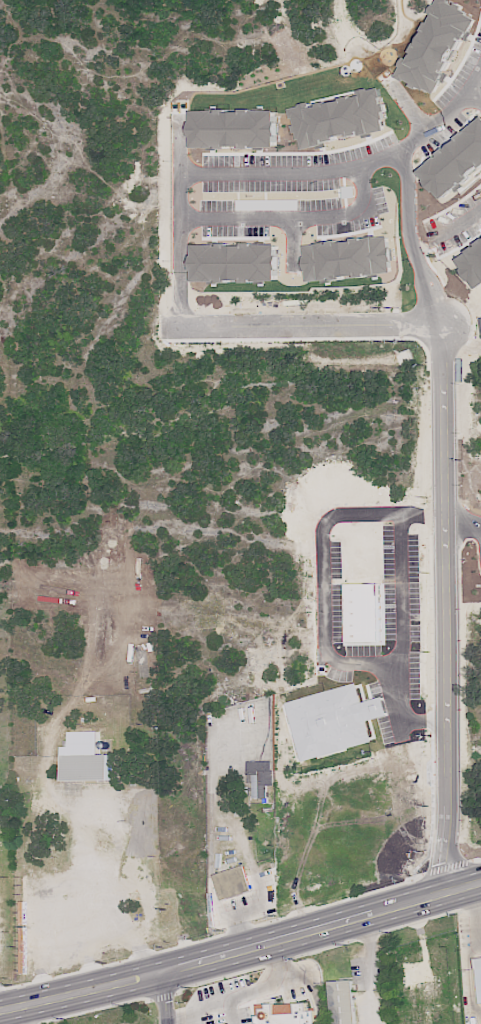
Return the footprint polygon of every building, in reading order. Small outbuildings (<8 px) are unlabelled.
[(368,494),(368,483),(354,482),(353,493),(368,494)] [(98,730),(69,731),(69,746),(62,746),(62,780),(110,780),(110,755),(99,754),(98,730)] [(248,761),(247,782),(252,782),(252,798),(266,798),(266,785),(272,785),(273,761),(248,761)] [(214,873),(219,899),(250,893),(245,867),(214,873)] [(478,1004),(480,1004),(480,957),(473,957),(478,1004)] [(353,980),(328,981),(329,1016),(334,1016),(335,1023),(355,1023),(353,980)] [(257,1023),(261,1023),(317,1023),(316,1009),(308,1010),(308,1002),(256,1005),(257,1023)]
